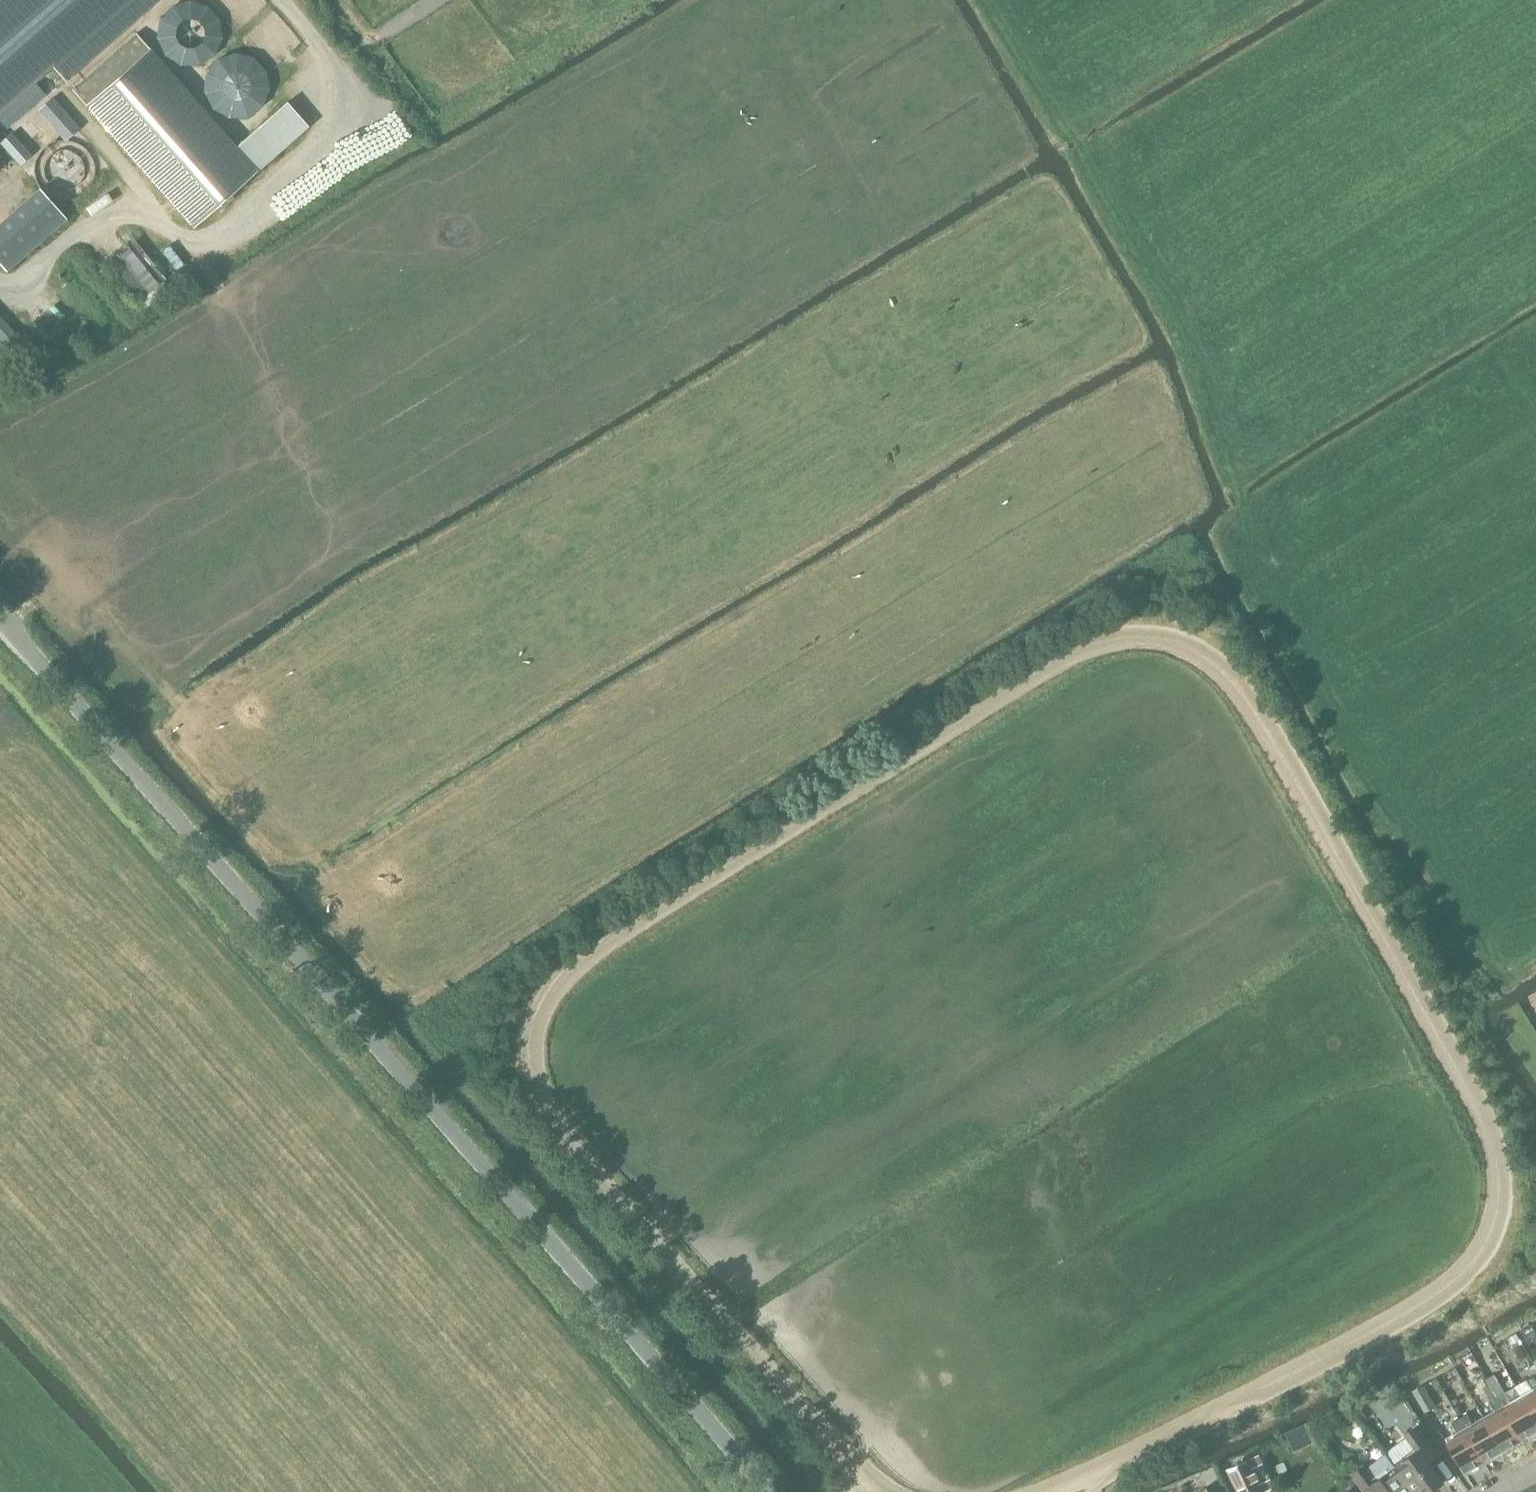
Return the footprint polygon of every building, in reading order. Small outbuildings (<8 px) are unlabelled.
[(52,66),(65,81),(157,0),(0,0),(0,112),(52,66)] [(229,16),(197,0),(176,0),(167,18),(171,20),(162,38),(206,61),(229,16)] [(72,90),(193,227),(308,126),(287,101),(236,146),(136,33),(72,90)] [(273,64),(213,50),(201,102),(260,116),(273,64)] [(67,139),(81,126),(54,94),(39,107),(67,139)] [(22,163),(33,152),(12,129),(0,140),(22,163)] [(39,188),(0,223),(0,265),(6,271),(66,218),(39,188)] [(177,267),(185,260),(170,243),(162,250),(177,267)] [(109,261),(143,302),(163,285),(129,244),(109,261)] [(19,331),(0,311),(0,336),(7,343),(19,331)] [(1529,1344),(1535,1340),(1535,1333),(1531,1324),(1521,1330),(1529,1344)] [(1486,1378),(1494,1392),(1502,1388),(1494,1374),(1486,1378)] [(1522,1398),(1535,1422),(1535,1379),(1534,1375),(1526,1380),(1533,1392),(1522,1398)] [(1413,1391),(1425,1412),(1435,1406),(1423,1385),(1413,1391)] [(1497,1396),(1521,1439),(1528,1435),(1529,1436),(1535,1432),(1535,1422),(1522,1398),(1512,1404),(1505,1392),(1497,1396)] [(1496,1413),(1485,1419),(1503,1451),(1514,1444),(1514,1443),(1521,1439),(1497,1396),(1489,1401),(1496,1413)] [(1456,1411),(1459,1418),(1467,1413),(1464,1407),(1456,1411)] [(1467,1413),(1459,1418),(1484,1461),(1491,1456),(1491,1457),(1503,1451),(1485,1419),(1474,1425),(1467,1413)] [(1484,1461),(1459,1418),(1451,1422),(1458,1434),(1447,1441),(1465,1472),(1477,1465),(1476,1465),(1484,1461)] [(1396,1467),(1415,1491),(1429,1491),(1443,1482),(1427,1461),(1437,1454),(1417,1427),(1406,1435),(1418,1451),(1396,1467)] [(1264,1491),(1249,1459),(1227,1469),(1238,1491),(1263,1491),(1264,1491)] [(1396,1467),(1375,1483),(1363,1467),(1347,1479),(1354,1491),(1415,1491),(1396,1467)]
